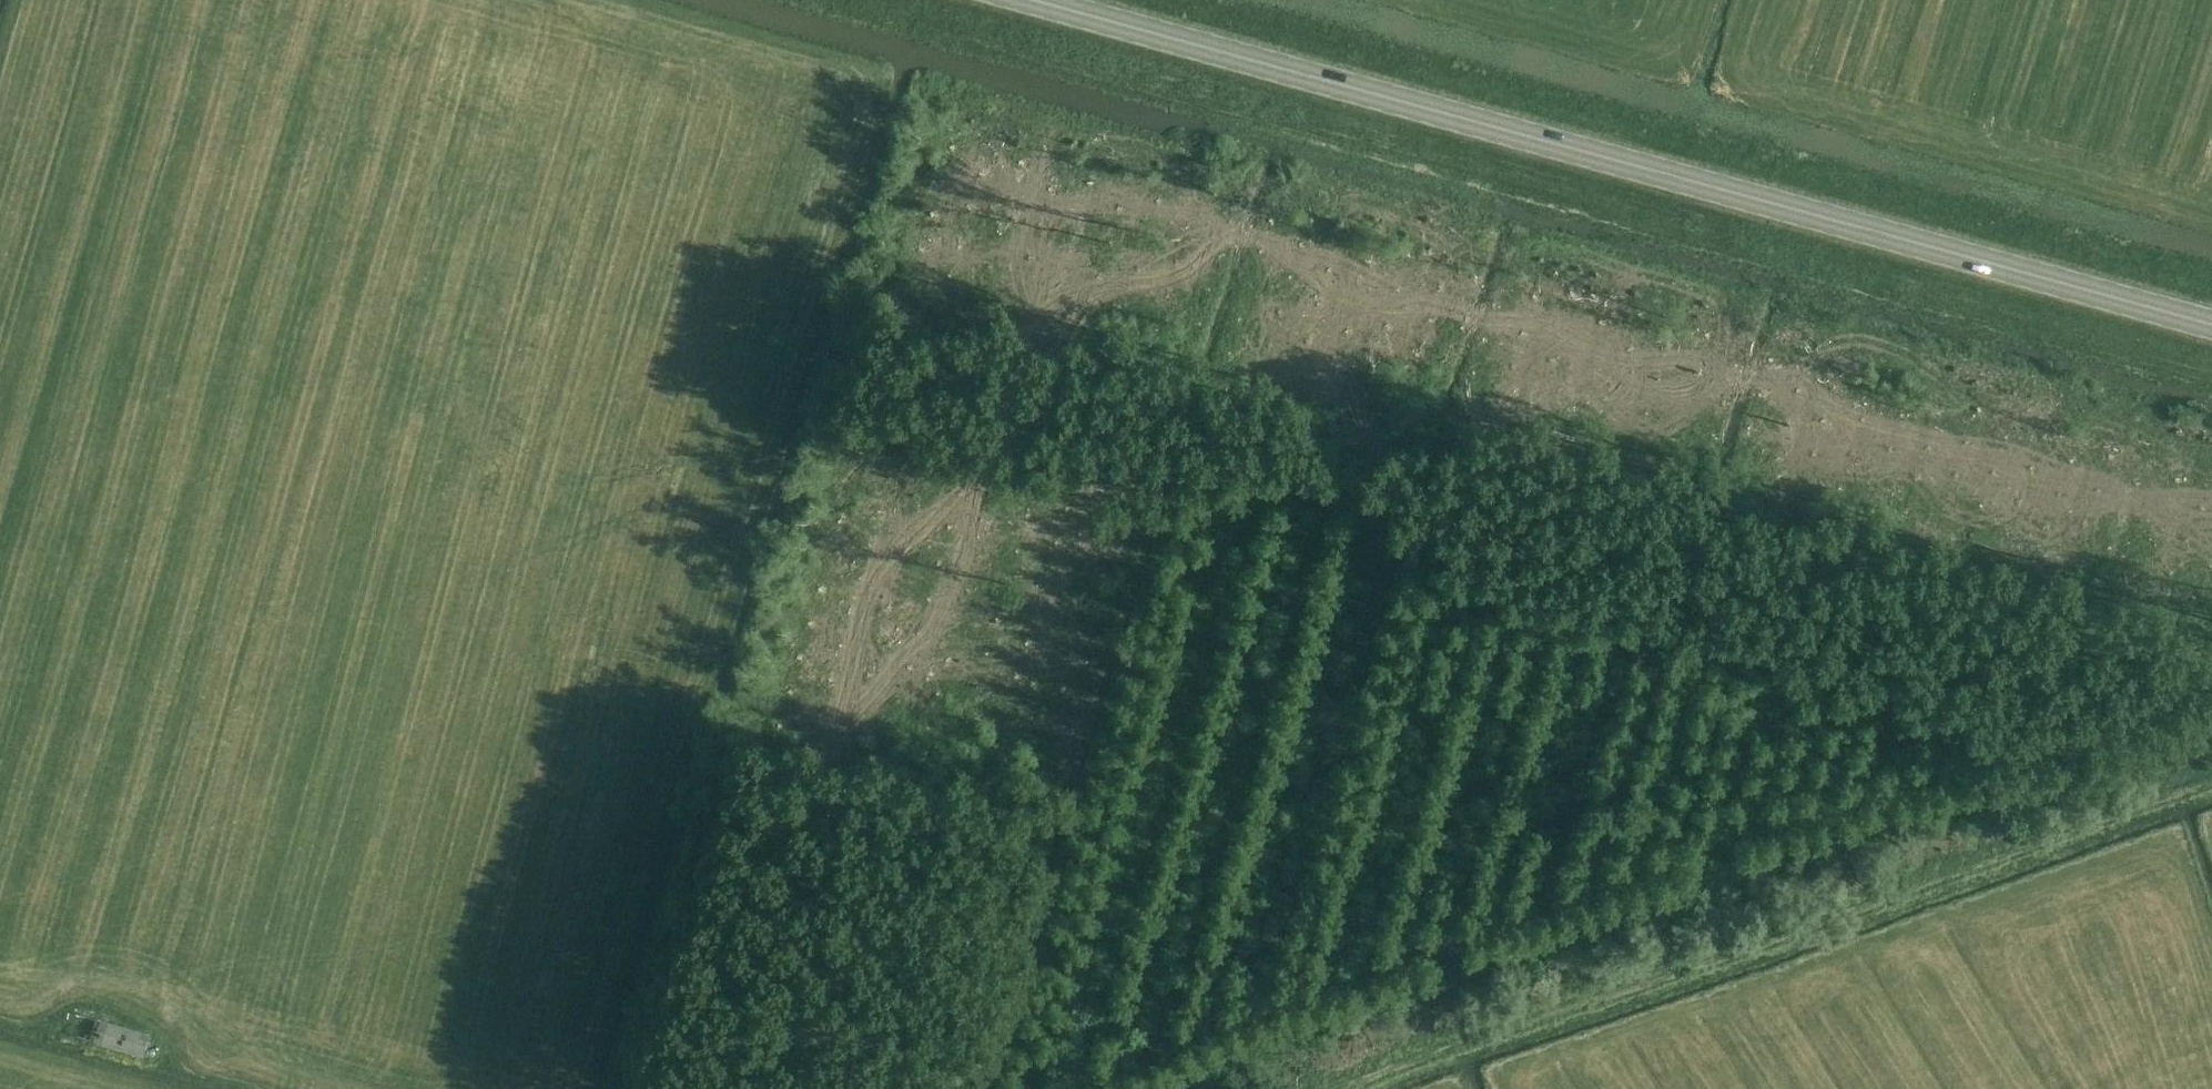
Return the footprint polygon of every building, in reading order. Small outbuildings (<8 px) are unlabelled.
[(151,1035),(76,1012),(69,1035),(144,1058),(151,1035)]
